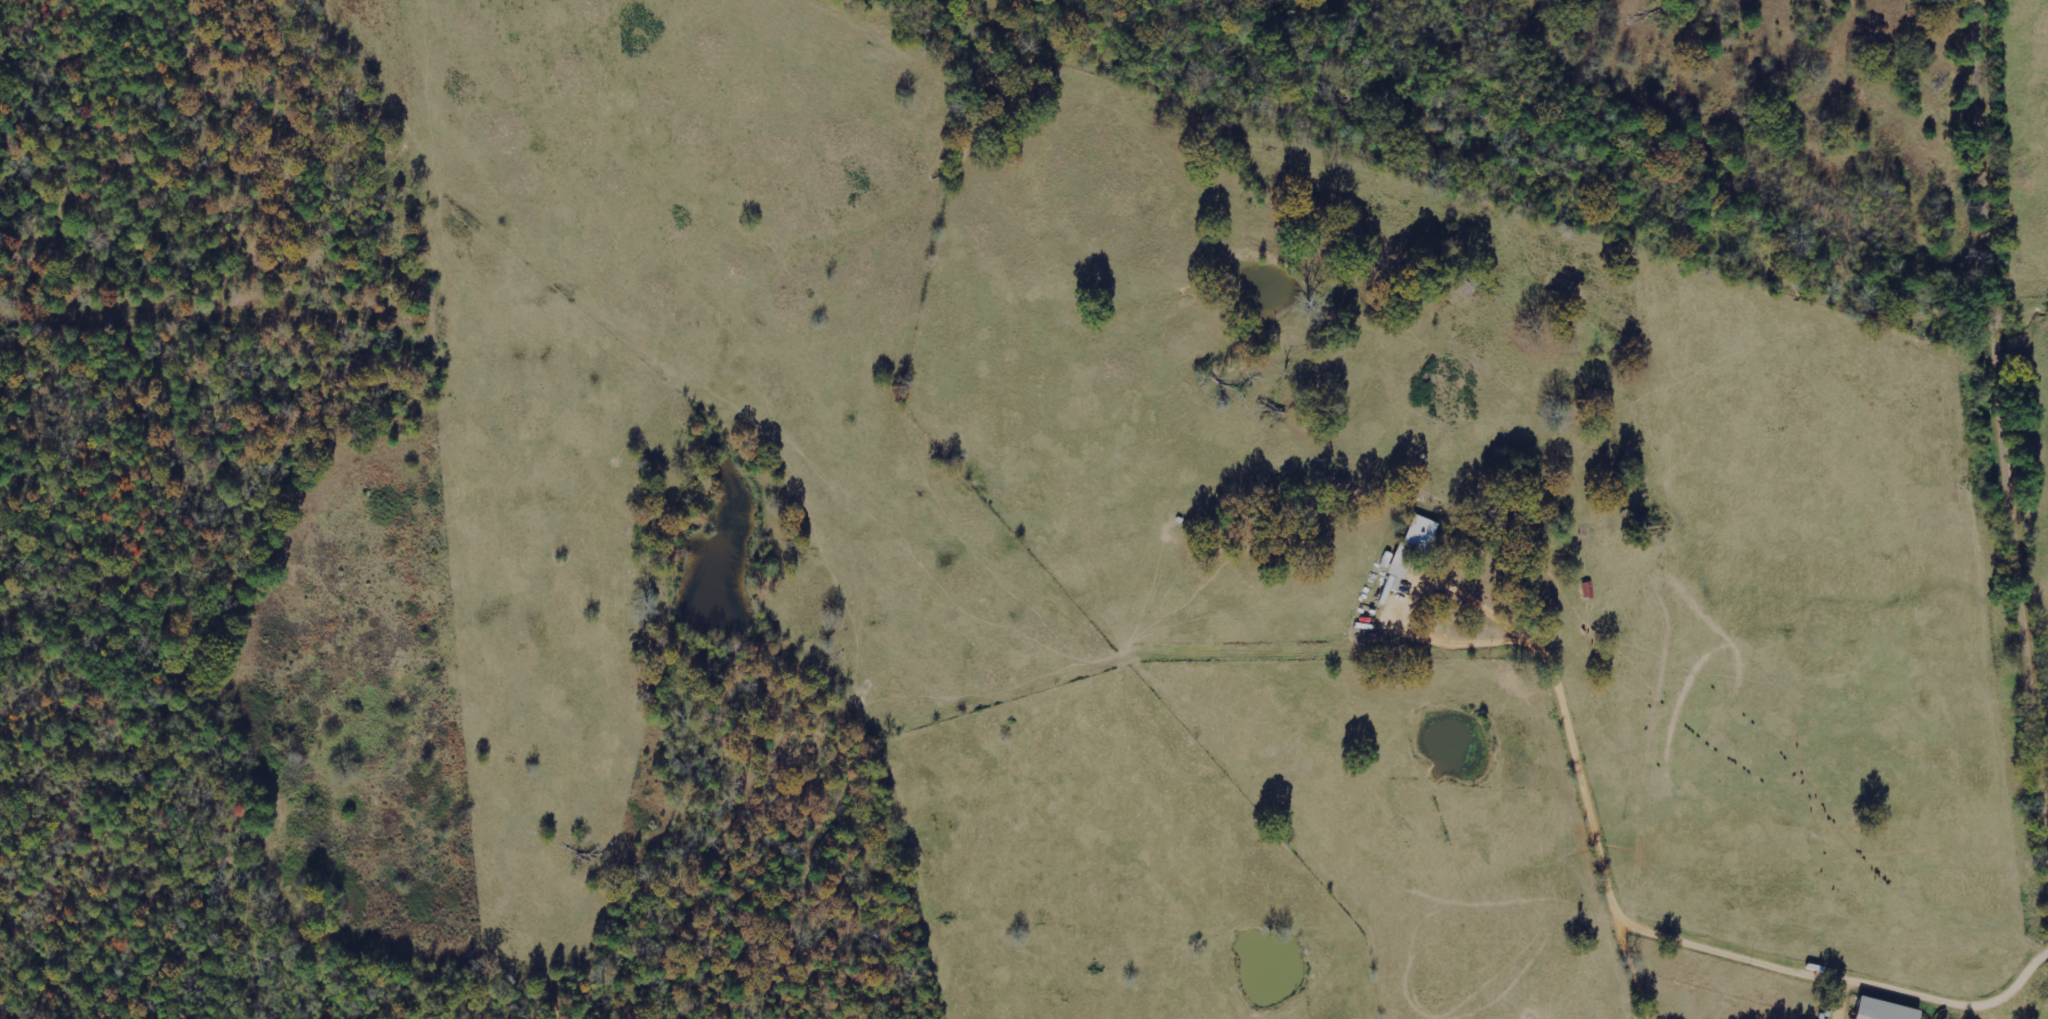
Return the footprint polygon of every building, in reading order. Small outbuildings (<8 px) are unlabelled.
[(1437,523),(1414,514),(1403,542),(1425,552),(1437,523)] [(1918,1010),(1856,997),(1851,1018),(1916,1018),(1918,1010)]
